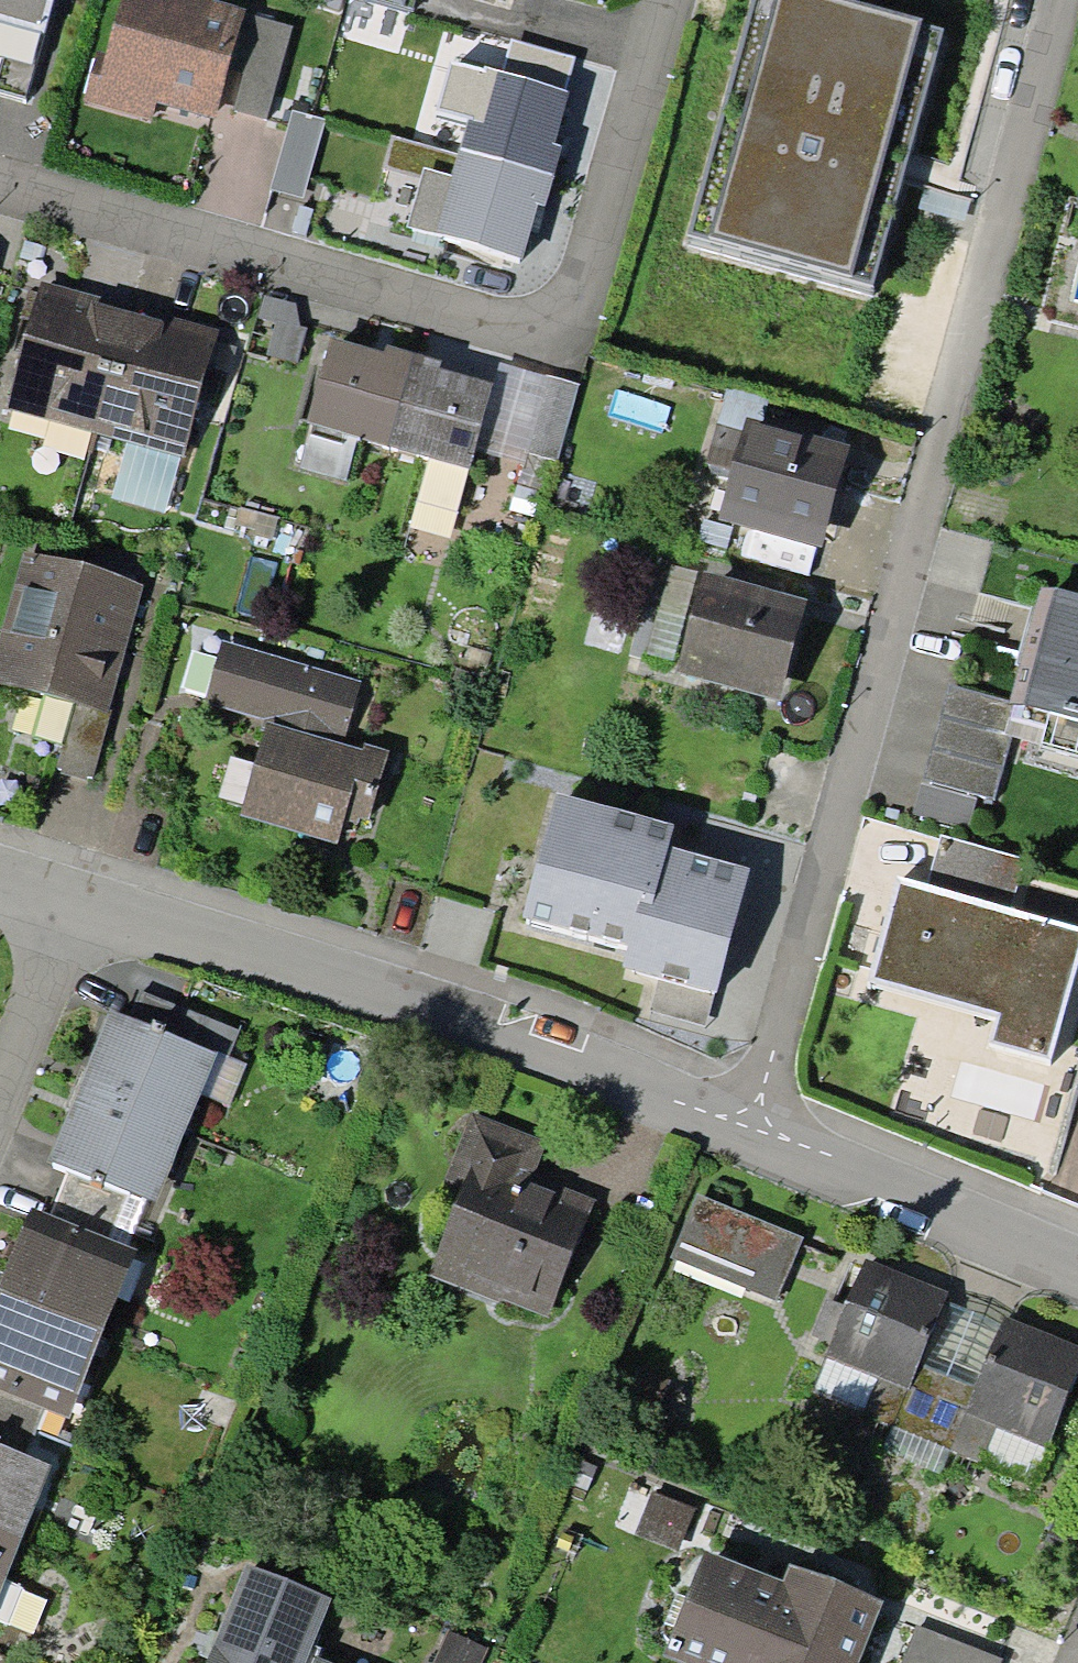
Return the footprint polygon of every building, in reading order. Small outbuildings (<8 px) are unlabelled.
[(5,52),(0,68),(0,89),(26,96),(53,0),(0,0),(0,50),(5,52)] [(170,0),(111,0),(89,97),(214,125),(239,16),(170,0)] [(906,0),(780,0),(764,59),(883,92),(908,1),(906,0)] [(557,106),(468,80),(421,237),(510,264),(557,106)] [(1069,209),(1077,212),(1077,175),(1069,209)] [(213,337),(34,286),(1,415),(176,460),(213,337)] [(484,385),(318,341),(293,436),(458,481),(484,385)] [(581,389),(541,378),(521,456),(561,466),(581,389)] [(836,453),(733,425),(706,524),(809,552),(836,453)] [(15,555),(0,606),(0,690),(101,719),(138,590),(15,555)] [(793,613),(687,582),(659,678),(765,709),(793,613)] [(1050,594),(1020,706),(1077,721),(1077,601),(1050,594)] [(355,680),(215,646),(200,707),(341,740),(355,680)] [(1016,705),(938,685),(903,820),(981,840),(1016,705)] [(370,761),(258,728),(231,818),(343,852),(370,761)] [(940,855),(928,900),(890,890),(860,1000),(976,1031),(969,1059),(1050,1081),(1077,979),(1077,892),(940,855)] [(689,995),(715,903),(615,874),(589,966),(689,995)] [(202,1057),(96,1016),(39,1167),(145,1207),(202,1057)] [(469,1122),(418,1286),(548,1326),(582,1213),(525,1196),(541,1144),(469,1122)] [(22,1212),(0,1267),(0,1399),(57,1421),(124,1252),(22,1212)] [(940,1297),(855,1264),(818,1357),(903,1390),(940,1297)] [(991,1320),(955,1412),(1048,1448),(1077,1372),(1077,1354),(991,1320)] [(0,1454),(0,1565),(37,1469),(0,1454)] [(686,1555),(643,1660),(650,1662),(852,1662),(873,1612),(773,1571),(766,1588),(686,1555)] [(222,1565),(192,1662),(302,1662),(322,1596),(222,1565)] [(916,1626),(901,1662),(999,1662),(1000,1660),(916,1626)]
